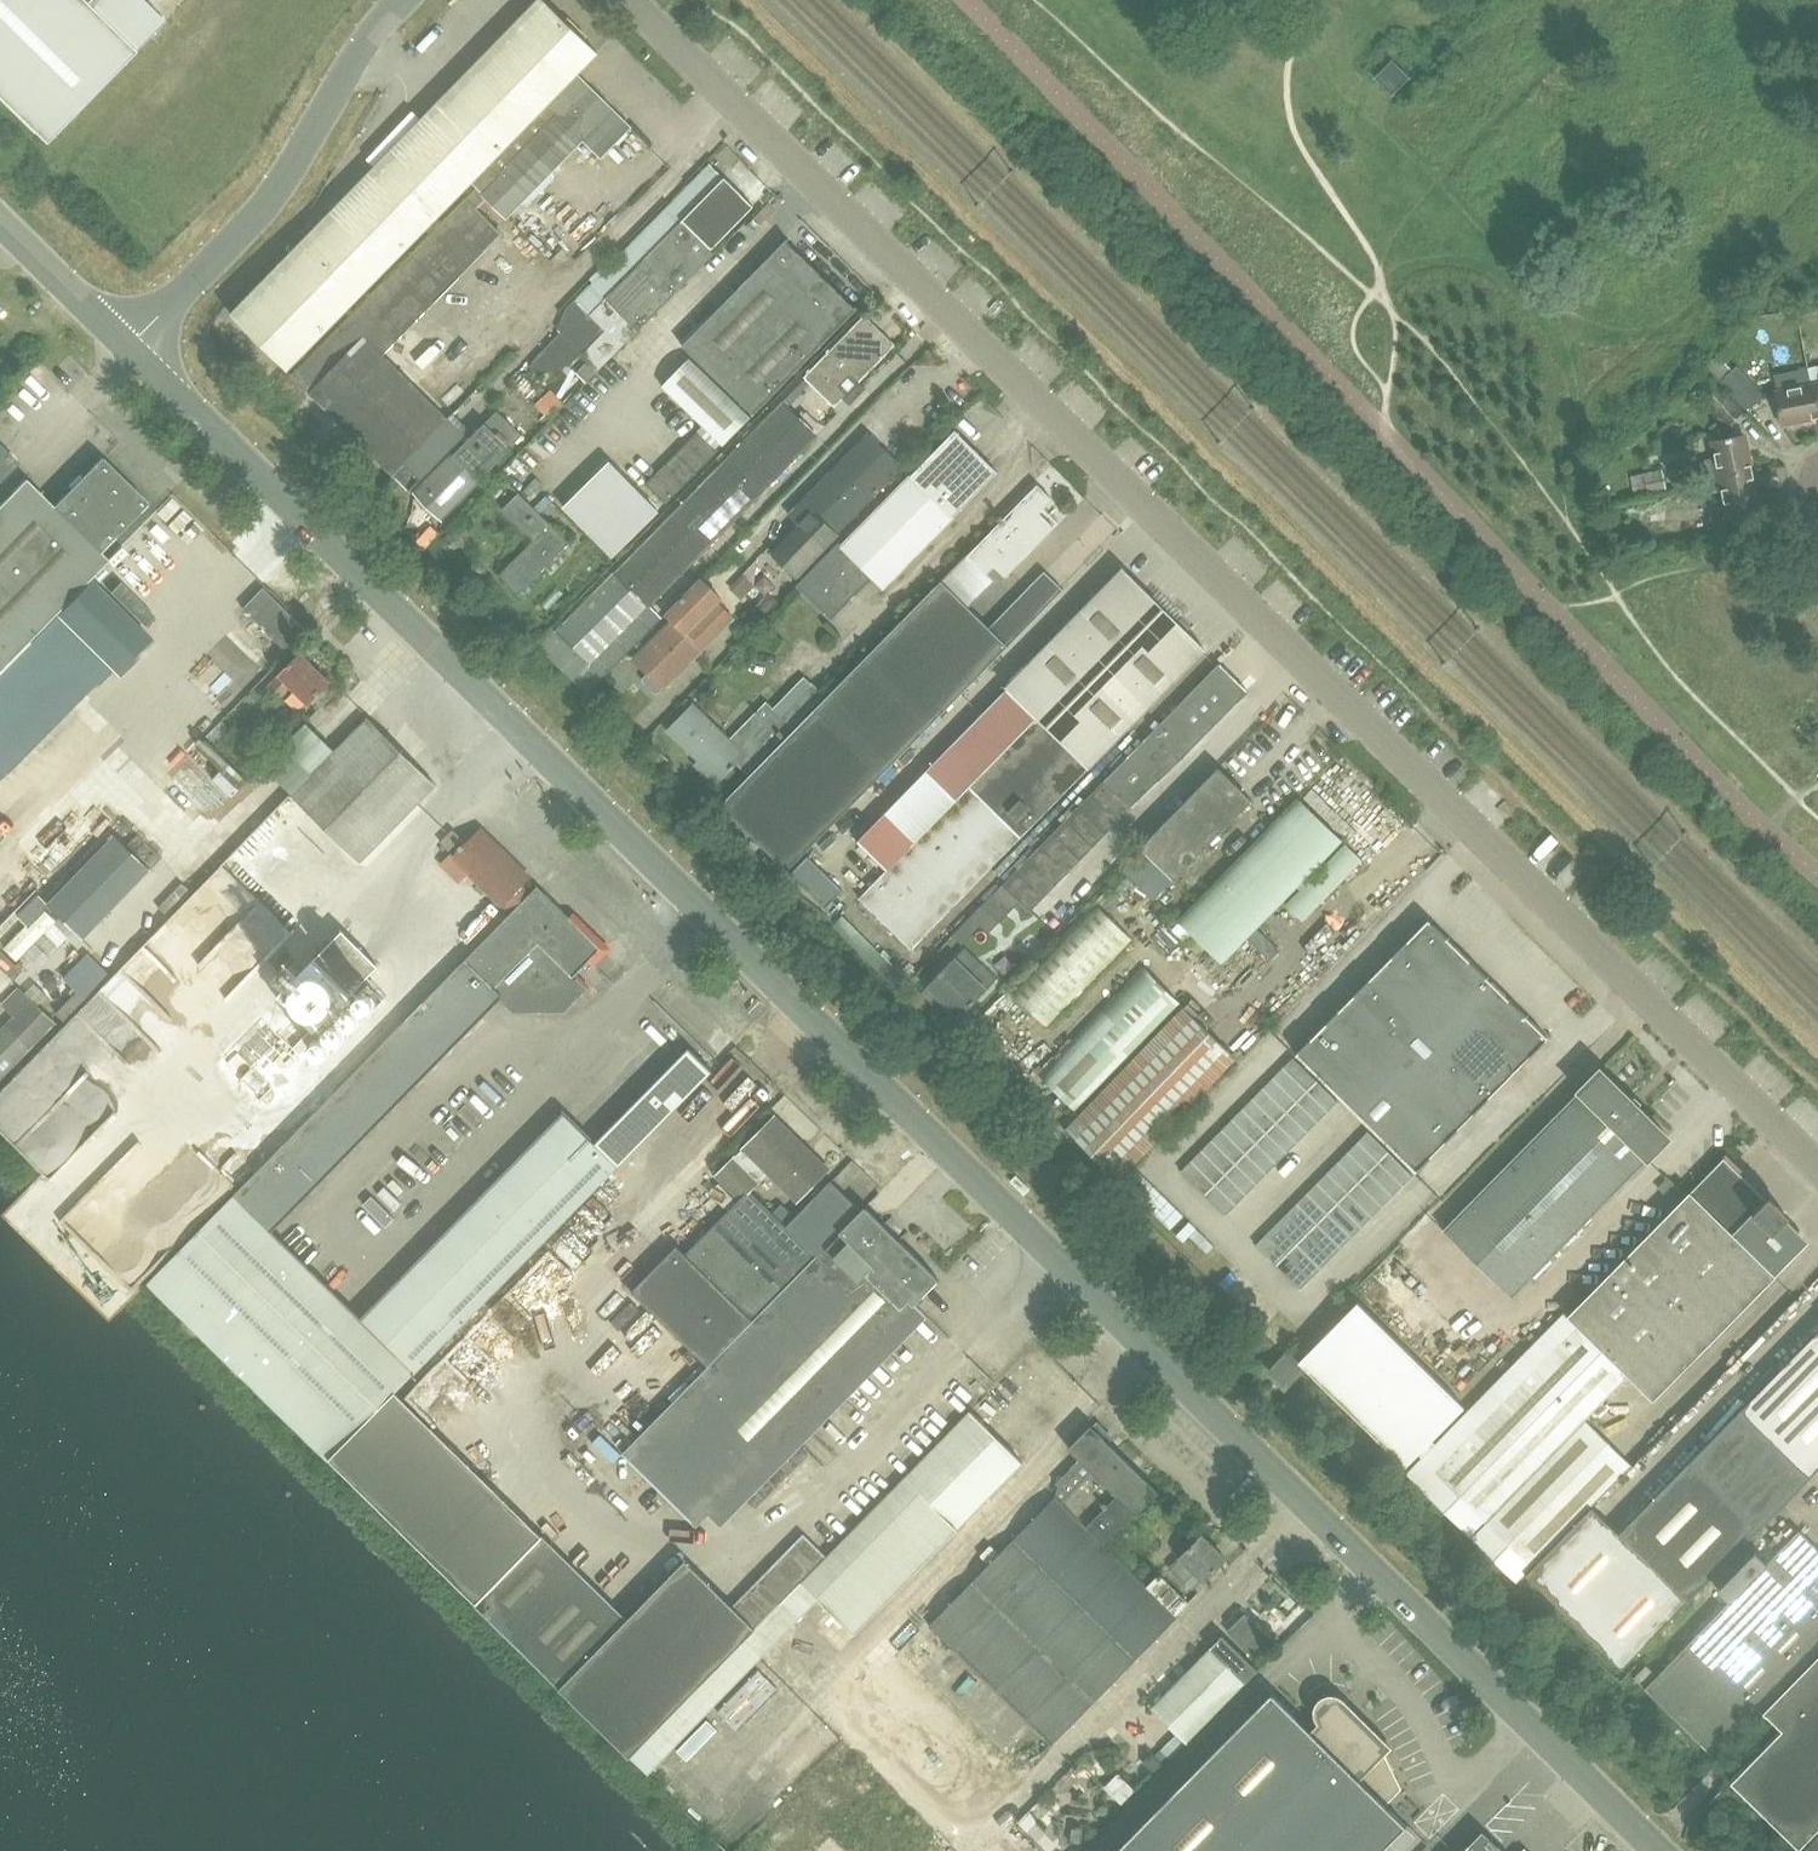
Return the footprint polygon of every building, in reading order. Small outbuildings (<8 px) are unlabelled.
[(45,143),(135,51),(86,3),(89,0),(0,0),(0,98),(45,143)] [(548,3),(325,231),(375,279),(598,51),(548,3)] [(1375,77),(1379,81),(1383,84),(1392,94),(1409,77),(1393,60),(1375,77)] [(649,99),(531,217),(574,260),(692,142),(649,99)] [(566,309),(559,327),(563,331),(585,353),(591,359),(577,373),(587,382),(716,251),(713,248),(755,205),(726,177),(711,161),(606,267),(592,282),(577,297),(578,298),(566,309)] [(503,232),(477,207),(468,198),(466,197),(292,374),(394,473),(448,418),(383,354),(503,232)] [(288,369),(375,279),(325,231),(238,320),(288,369)] [(859,308),(788,238),(684,345),(755,414),(859,308)] [(865,385),(861,380),(896,344),(882,330),(880,333),(864,317),(806,377),(835,406),(844,398),(848,402),(865,385)] [(662,386),(723,445),(751,417),(690,358),(662,386)] [(1734,364),(1719,379),(1746,407),(1761,393),(1734,364)] [(1746,407),(1719,379),(1706,392),(1733,420),(1746,407)] [(1817,417),(1817,412),(1813,385),(1777,392),(1783,424),(1817,417)] [(536,404),(555,423),(570,407),(551,389),(536,404)] [(652,606),(819,435),(783,401),(582,607),(583,608),(559,632),(553,626),(537,642),(589,693),(663,617),(652,606)] [(498,411),(486,423),(417,493),(442,518),(523,436),(498,411)] [(448,418),(394,473),(411,490),(465,435),(448,418)] [(669,502),(719,451),(697,430),(648,481),(669,502)] [(835,616),(873,577),(881,584),(951,513),(955,517),(999,472),(957,430),(912,475),(842,546),(839,543),(800,582),(835,616)] [(789,514),(801,525),(823,548),(903,466),(869,432),(857,443),(855,441),(850,446),(852,449),(789,514)] [(1712,443),(1720,480),(1752,474),(1745,437),(1712,443)] [(3,477),(17,462),(0,445),(0,480),(3,477)] [(12,491),(0,503),(0,668),(40,628),(55,612),(90,577),(100,567),(108,559),(99,551),(147,502),(101,457),(53,506),(25,478),(12,491)] [(658,512),(609,462),(563,507),(612,557),(658,512)] [(1660,470),(1641,474),(1645,493),(1664,490),(1660,470)] [(1752,474),(1720,480),(1727,518),(1759,511),(1752,474)] [(988,572),(995,565),(1006,576),(1060,522),(1046,508),(1054,500),(1039,485),(1004,519),(1001,516),(998,520),(1001,523),(970,554),(967,551),(951,567),(972,588),(988,572)] [(520,594),(571,542),(520,492),(504,509),(536,540),(501,575),(520,594)] [(1722,514),(1713,516),(1715,530),(1725,528),(1722,514)] [(823,548),(801,525),(774,553),(797,575),(823,548)] [(443,539),(443,546),(447,551),(454,551),(459,546),(459,539),(455,534),(448,534),(443,539)] [(1206,650),(1186,630),(1124,568),(1006,687),(1008,689),(1009,690),(1037,717),(887,870),(860,897),(913,949),(1091,767),(1206,650)] [(941,577),(826,693),(814,705),(816,707),(721,803),(786,868),(881,771),(883,773),(943,711),(1011,644),(1064,589),(1044,571),(991,625),(941,577)] [(55,612),(40,628),(93,680),(96,684),(111,668),(119,675),(153,640),(90,577),(55,612)] [(635,658),(649,671),(643,678),(643,681),(654,692),(658,692),(664,686),(664,687),(702,648),(732,618),(715,603),(721,596),(702,577),(666,615),(672,621),(635,658)] [(748,599),(758,589),(746,577),(735,587),(748,599)] [(767,595),(756,605),(766,616),(777,605),(767,595)] [(263,623),(259,626),(244,611),(200,656),(187,669),(203,685),(216,672),(241,697),(286,652),(271,637),(274,634),(263,623)] [(319,698),(317,695),(328,683),(300,655),(279,677),(277,676),(264,689),(277,701),(290,688),(307,705),(309,702),(312,705),(319,698)] [(1220,663),(1152,732),(1180,759),(1247,690),(1220,663)] [(748,773),(814,705),(826,693),(812,680),(780,713),(766,699),(736,730),(733,727),(726,734),(694,703),(668,730),(704,765),(700,770),(716,785),(738,763),(748,773)] [(615,688),(603,698),(610,706),(622,696),(615,688)] [(257,689),(245,702),(260,717),(272,704),(257,689)] [(1008,689),(859,842),(887,870),(1037,717),(1009,690),(1008,689)] [(360,862),(434,787),(367,719),(292,795),(336,839),(360,862)] [(1152,732),(1105,780),(1133,807),(1180,759),(1152,732)] [(662,751),(655,758),(662,766),(670,759),(662,751)] [(1174,879),(1252,800),(1219,767),(1141,846),(1143,848),(1174,879)] [(1107,833),(1133,807),(1105,780),(1079,806),(1107,833)] [(1300,799),(1182,920),(1225,963),(1344,842),(1300,799)] [(1079,806),(1003,884),(1020,901),(1031,911),(1107,833),(1079,806)] [(460,838),(451,829),(439,842),(448,850),(460,838)] [(479,829),(473,835),(462,846),(461,845),(458,848),(459,849),(453,855),(451,854),(441,864),(458,881),(467,871),(501,905),(509,912),(528,893),(520,886),(528,878),(500,849),(479,829)] [(138,834),(128,844),(152,868),(162,858),(138,834)] [(117,835),(49,903),(83,938),(151,869),(117,835)] [(1345,844),(1286,904),(1303,921),(1362,860),(1345,844)] [(809,856),(792,873),(826,907),(843,890),(809,856)] [(990,931),(1020,901),(1003,884),(943,945),(953,955),(983,924),(990,931)] [(399,1391),(619,1167),(596,1144),(566,1115),(362,1323),(271,1233),(500,998),(513,1010),(563,1010),(579,995),(569,985),(603,950),(536,886),(486,937),(321,1104),(146,1282),(150,1286),(329,1462),(399,1391)] [(35,942),(45,932),(56,921),(43,909),(48,904),(39,894),(17,916),(27,925),(4,948),(17,961),(35,942)] [(1098,905),(1014,992),(1048,1026),(1133,939),(1098,905)] [(1468,959),(1429,919),(1371,977),(1411,1017),(1468,959)] [(59,946),(69,936),(55,922),(45,932),(57,944),(59,946)] [(280,993),(314,1025),(292,1048),(299,1055),(308,1046),(323,1060),(384,998),(365,979),(378,966),(342,930),(300,973),(292,966),(289,970),(295,976),(280,993)] [(1279,949),(1258,930),(1248,940),(1270,959),(1279,949)] [(45,951),(36,942),(24,954),(33,963),(45,951)] [(928,985),(960,1015),(961,1016),(998,978),(966,946),(928,985)] [(14,979),(22,969),(0,948),(0,965),(14,979)] [(1433,1075),(1451,1056),(1508,998),(1468,959),(1411,1017),(1393,1035),(1413,1055),(1433,1075)] [(1146,969),(1046,1074),(1081,1107),(1181,1002),(1146,969)] [(1393,1035),(1411,1017),(1371,977),(1353,996),(1393,1035)] [(18,1020),(0,1038),(0,1080),(55,1025),(34,1004),(18,987),(1,1004),(18,1020)] [(77,990),(56,1012),(67,1022),(88,1001),(77,990)] [(1384,1084),(1413,1055),(1393,1035),(1353,996),(1325,1025),(1384,1084)] [(1451,1056),(1491,1096),(1548,1037),(1508,998),(1451,1056)] [(1236,1055),(1186,1006),(1067,1128),(1118,1177),(1236,1055)] [(1296,1054),(1356,1113),(1384,1084),(1325,1025),(1296,1053),(1296,1054)] [(699,1084),(712,1069),(689,1047),(675,1061),(699,1084)] [(1473,1114),(1433,1075),(1413,1055),(1384,1084),(1444,1143),(1473,1114)] [(1293,1056),(1283,1067),(1305,1089),(1316,1079),(1293,1056)] [(1473,1114),(1491,1096),(1451,1056),(1433,1075),(1473,1114)] [(686,1097),(699,1084),(675,1061),(662,1075),(686,1097)] [(1273,1077),(1295,1099),(1305,1089),(1283,1067),(1273,1077)] [(1512,1298),(1649,1160),(1648,1159),(1669,1137),(1638,1108),(1636,1110),(1630,1104),(1632,1101),(1602,1071),(1581,1092),(1444,1230),(1512,1298)] [(686,1097),(662,1075),(649,1088),(672,1111),(686,1097)] [(1285,1110),(1295,1099),(1273,1077),(1262,1087),(1285,1110)] [(1305,1089),(1328,1111),(1338,1101),(1316,1079),(1305,1089)] [(1384,1084),(1356,1113),(1416,1172),(1416,1171),(1416,1172),(1417,1171),(1416,1171),(1444,1143),(1384,1084)] [(1262,1087),(1252,1098),(1275,1120),(1285,1110),(1262,1087)] [(636,1102),(659,1124),(672,1111),(649,1088),(636,1102)] [(1328,1111),(1305,1089),(1295,1099),(1318,1121),(1328,1111)] [(1265,1131),(1275,1120),(1252,1098),(1242,1108),(1265,1131)] [(1285,1110),(1308,1132),(1318,1121),(1295,1099),(1285,1110)] [(659,1124),(636,1102),(623,1115),(647,1138),(659,1124)] [(1232,1119),(1255,1141),(1265,1131),(1242,1108),(1232,1119)] [(1285,1110),(1275,1120),(1297,1142),(1308,1132),(1285,1110)] [(646,1138),(623,1116),(610,1129),(633,1152),(646,1138)] [(758,1181),(768,1170),(798,1199),(805,1192),(828,1169),(774,1116),(744,1147),(734,1157),(717,1174),(741,1198),(748,1190),(758,1181)] [(1244,1151),(1255,1141),(1232,1119),(1222,1129),(1244,1151)] [(1287,1153),(1297,1142),(1275,1120),(1265,1131),(1287,1153)] [(610,1129),(596,1144),(619,1167),(633,1152),(610,1129)] [(1234,1162),(1244,1151),(1222,1129),(1211,1139),(1234,1162)] [(1358,1141),(1380,1163),(1390,1153),(1368,1130),(1358,1141)] [(1287,1153),(1265,1131),(1255,1141),(1277,1163),(1287,1153)] [(1211,1139),(1201,1150),(1224,1172),(1234,1162),(1211,1139)] [(1267,1173),(1277,1163),(1255,1141),(1244,1151),(1267,1173)] [(1347,1151),(1370,1173),(1380,1163),(1358,1141),(1347,1151)] [(1201,1150),(1191,1160),(1214,1182),(1224,1172),(1201,1150)] [(1234,1162),(1257,1184),(1267,1173),(1244,1151),(1234,1162)] [(1360,1184),(1370,1173),(1347,1151),(1337,1161),(1360,1184)] [(1413,1175),(1390,1153),(1380,1163),(1403,1185),(1413,1175)] [(1358,1304),(1300,1362),(1406,1467),(1419,1454),(1423,1457),(1406,1475),(1516,1583),(1526,1572),(1592,1505),(1631,1465),(1584,1419),(1627,1375),(1652,1400),(1807,1241),(1780,1214),(1783,1211),(1724,1154),(1704,1175),(1704,1176),(1568,1315),(1565,1313),(1442,1439),(1438,1435),(1464,1408),(1358,1304)] [(1204,1193),(1214,1182),(1191,1160),(1181,1170),(1204,1193)] [(1327,1172),(1350,1194),(1360,1184),(1337,1161),(1327,1172)] [(1257,1184),(1234,1162),(1224,1172),(1246,1194),(1257,1184)] [(1403,1185),(1380,1163),(1370,1173),(1393,1195),(1403,1185)] [(1214,1182),(1236,1204),(1246,1194),(1224,1172),(1214,1182)] [(1317,1182),(1339,1204),(1350,1194),(1327,1172),(1317,1182)] [(1370,1173),(1360,1184),(1382,1206),(1393,1195),(1370,1173)] [(785,1226),(816,1256),(861,1210),(830,1180),(785,1226)] [(1214,1182),(1204,1193),(1226,1215),(1236,1204),(1214,1182)] [(1307,1192),(1329,1215),(1339,1204),(1317,1182),(1307,1192)] [(1382,1206),(1360,1184),(1350,1194),(1372,1216),(1382,1206)] [(676,1244),(663,1258),(631,1291),(708,1366),(816,1256),(785,1226),(748,1190),(741,1198),(686,1253),(676,1244)] [(1319,1225),(1329,1215),(1307,1192),(1296,1203),(1319,1225)] [(1372,1216),(1350,1194),(1339,1204),(1362,1226),(1372,1216)] [(1286,1213),(1309,1235),(1319,1225),(1296,1203),(1286,1213)] [(1362,1226),(1339,1204),(1329,1215),(1352,1237),(1362,1226)] [(816,1256),(708,1366),(623,1454),(658,1488),(693,1523),(732,1484),(756,1507),(808,1455),(783,1431),(910,1301),(914,1305),(916,1302),(939,1279),(864,1206),(861,1210),(816,1256)] [(1309,1235),(1286,1213),(1276,1223),(1299,1246),(1309,1235)] [(1319,1225),(1342,1247),(1352,1237),(1329,1215),(1319,1225)] [(1288,1256),(1299,1246),(1276,1223),(1266,1234),(1288,1256)] [(1342,1247),(1319,1225),(1309,1235),(1331,1257),(1342,1247)] [(1255,1244),(1278,1267),(1288,1256),(1266,1234),(1255,1244)] [(1331,1257),(1309,1235),(1299,1246),(1321,1268),(1331,1257)] [(1288,1256),(1311,1278),(1321,1268),(1299,1246),(1288,1256)] [(1311,1278),(1288,1256),(1278,1267),(1301,1289),(1311,1278)] [(1688,1462),(1619,1532),(1592,1505),(1526,1572),(1622,1667),(1688,1600),(1757,1530),(1817,1468),(1817,1329),(1688,1462)] [(1286,1388),(1302,1372),(1304,1370),(1287,1354),(1270,1372),(1286,1388)] [(1641,1688),(1712,1757),(1817,1647),(1817,1548),(1797,1528),(1793,1532),(1778,1547),(1764,1561),(1752,1549),(1715,1588),(1727,1600),(1654,1674),(1642,1686),(1641,1688)] [(805,1533),(733,1605),(756,1627),(778,1605),(827,1555),(805,1533)] [(544,1534),(475,1604),(561,1689),(629,1618),(544,1534)] [(687,1559),(629,1618),(561,1689),(589,1716),(629,1756),(646,1738),(756,1627),(733,1605),(687,1559)] [(1153,1708),(1189,1743),(1259,1671),(1223,1636),(1153,1708)] [(1770,1703),(1788,1721),(1730,1781),(1796,1846),(1817,1824),(1817,1654),(1770,1703)] [(1645,1665),(1633,1677),(1642,1686),(1654,1674),(1645,1665)] [(1384,1802),(1397,1789),(1389,1762),(1385,1754),(1392,1747),(1344,1698),(1341,1696),(1338,1695),(1335,1694),(1332,1694),(1329,1694),(1326,1694),(1323,1696),(1320,1698),(1318,1700),(1316,1703),(1315,1706),(1314,1709),(1314,1712),(1314,1715),(1315,1718),(1317,1721),(1318,1723),(1311,1730),(1272,1692),(1115,1850),(1382,1850),(1407,1825),(1384,1802)] [(1069,1825),(1067,1841),(1082,1843),(1084,1827),(1069,1825)] [(1801,1850),(1817,1850),(1817,1833),(1801,1850)] [(1498,1845),(1494,1849),(1483,1837),(1471,1849),(1468,1846),(1462,1850),(1504,1850),(1498,1845)]
